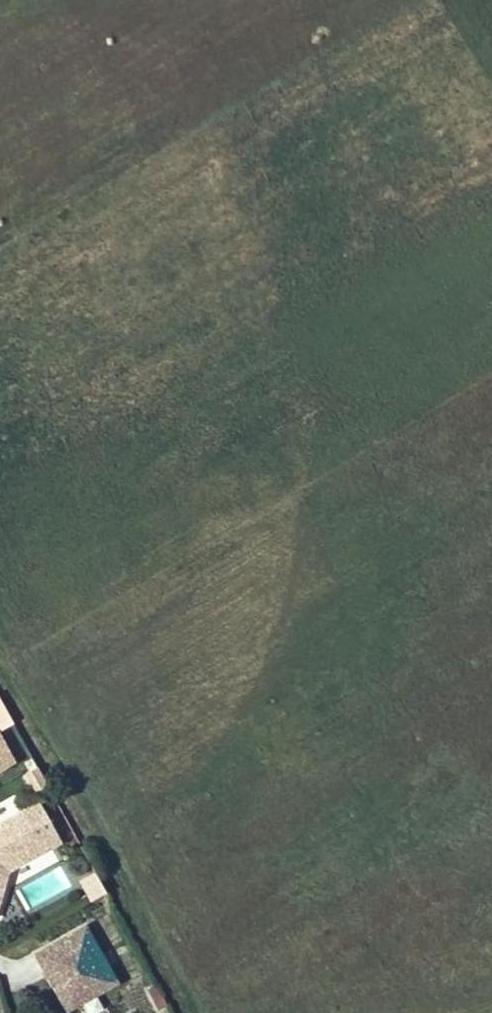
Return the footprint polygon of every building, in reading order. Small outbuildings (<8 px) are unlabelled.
[(13,724),(0,700),(0,732),(13,724)] [(13,763),(0,740),(0,770),(13,763)] [(48,786),(38,768),(25,776),(35,793),(48,786)] [(9,873),(45,853),(24,815),(0,829),(0,907),(9,873)] [(38,956),(63,1003),(78,1000),(96,990),(99,996),(119,985),(89,928),(38,956)] [(69,1012),(99,996),(96,990),(78,1000),(63,1003),(69,1012)]
